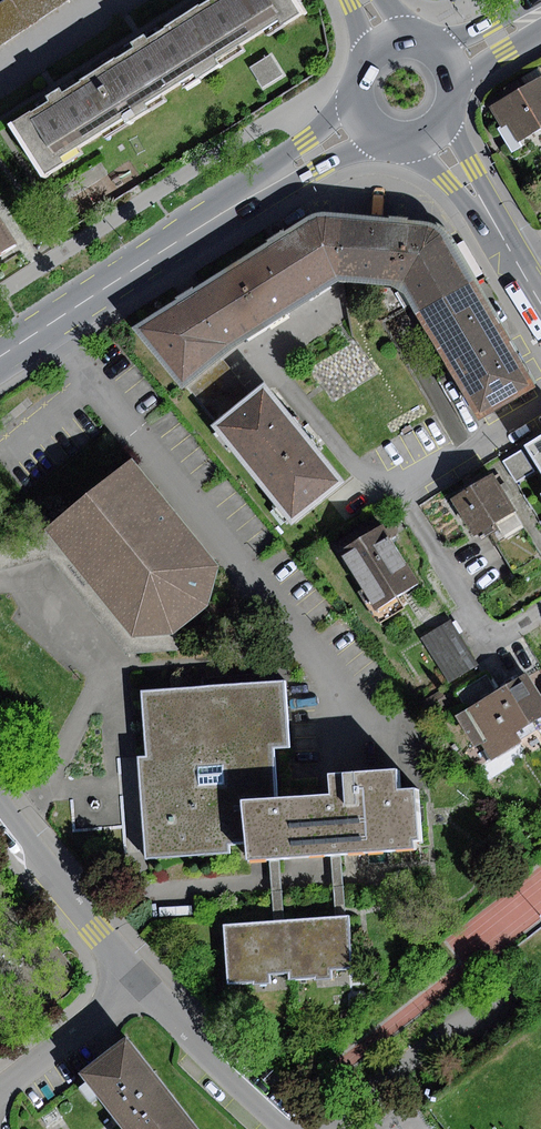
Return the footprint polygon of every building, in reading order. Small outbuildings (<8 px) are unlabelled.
[(0,2),(0,44),(67,0),(2,0),(0,2)] [(182,14),(217,70),(245,52),(241,45),(264,31),(268,37),(306,13),(298,0),(205,0),(182,14)] [(185,90),(217,70),(182,14),(147,36),(145,33),(138,38),(130,43),(132,46),(98,67),(132,122),(165,102),(161,96),(181,84),(185,90)] [(271,54),(250,67),(263,87),(284,74),(271,54)] [(105,139),(132,122),(98,67),(62,90),(60,86),(53,90),(45,96),(48,99),(12,121),(45,174),(82,152),(79,148),(102,134),(105,139)] [(490,106),(502,127),(508,123),(518,140),(540,127),(540,76),(524,86),(520,79),(503,89),(508,96),(490,106)] [(312,220),(339,280),(392,285),(405,293),(418,314),(473,281),(446,236),(441,230),(428,224),(318,216),(312,220)] [(16,244),(0,220),(0,254),(16,244)] [(339,280),(312,220),(229,269),(265,328),(339,280)] [(265,328),(229,269),(132,329),(182,388),(186,385),(222,357),(234,348),(265,328)] [(473,281),(418,314),(480,419),(536,387),(473,281)] [(216,423),(253,394),(222,357),(186,385),(216,423)] [(291,523),(344,480),(265,384),(253,394),(216,423),(212,427),(291,523)] [(526,446),(540,472),(540,437),(526,446)] [(520,450),(503,461),(515,482),(533,471),(520,450)] [(219,563),(134,463),(45,532),(132,639),(175,635),(211,604),(219,563)] [(452,499),(475,537),(488,529),(516,512),(493,474),(452,499)] [(516,512),(488,529),(513,570),(540,553),(540,552),(516,512)] [(335,543),(340,553),(375,532),(369,522),(335,543)] [(375,532),(340,553),(375,610),(419,582),(384,526),(375,532)] [(449,683),(478,666),(450,622),(422,639),(449,683)] [(457,692),(467,708),(497,691),(487,674),(457,692)] [(540,717),(540,696),(531,678),(510,691),(507,686),(497,691),(467,708),(456,716),(476,749),(482,745),(492,762),(524,743),(517,731),(540,717)] [(284,682),(141,692),(145,758),(138,758),(145,859),(230,854),(229,844),(245,843),(243,800),(277,798),(273,747),(288,746),(284,682)] [(329,794),(277,798),(243,800),(245,843),(247,862),(269,860),(280,859),(332,856),(342,855),(413,850),(412,839),(421,838),(417,787),(399,789),(398,769),(327,774),(329,794)] [(332,856),(336,916),(346,916),(342,855),(332,856)] [(269,860),(273,921),(284,920),(280,859),(269,860)] [(336,916),(287,920),(290,972),(291,979),(316,978),(316,981),(330,980),(329,967),(352,966),(348,915),(346,916),(336,916)] [(269,974),(290,972),(287,920),(284,920),(273,921),(223,924),(227,984),(254,982),(254,986),(270,985),(269,974)] [(125,1128),(191,1128),(195,1126),(132,1042),(86,1077),(117,1119),(125,1128)]
